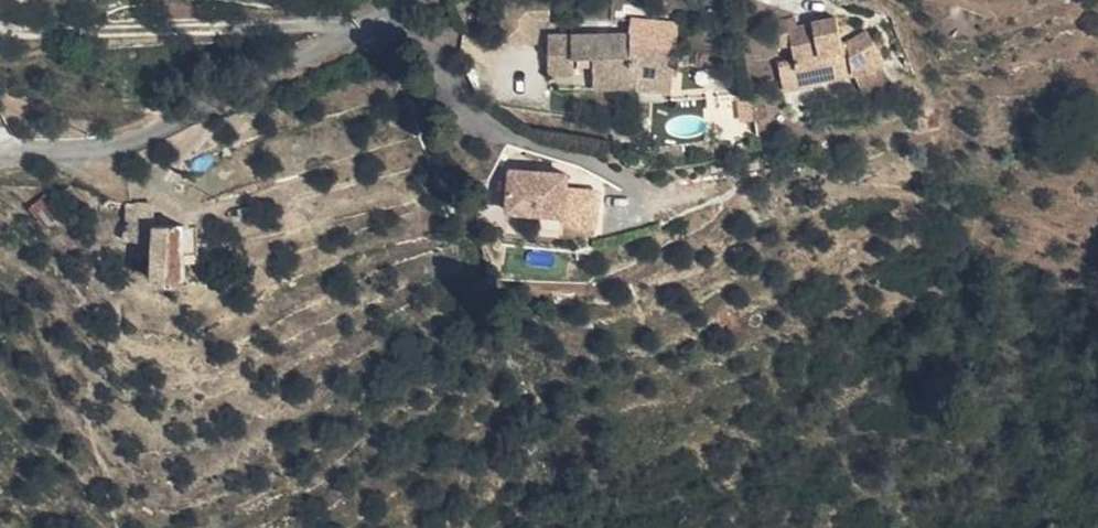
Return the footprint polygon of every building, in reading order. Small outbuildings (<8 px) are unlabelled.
[(549,3),(501,3),(501,43),(537,44),(537,20),(549,20),(549,3)] [(862,76),(877,73),(880,73),(863,39),(835,44),(830,19),(788,27),(787,20),(769,23),(773,47),(784,46),(787,60),(771,64),(777,94),(818,86),(817,82),(847,76),(847,74),(859,72),(862,76)] [(630,37),(546,34),(544,72),(571,73),(571,60),(576,60),(577,84),(589,85),(589,91),(673,94),(679,28),(631,24),(630,37)] [(880,87),(877,73),(862,76),(859,72),(847,74),(847,76),(851,92),(880,87)] [(771,93),(748,97),(753,119),(775,114),(771,93)] [(572,160),(517,156),(515,196),(569,200),(572,160)] [(161,242),(189,241),(188,214),(161,215),(147,216),(147,232),(161,232),(161,242)] [(190,269),(189,241),(161,242),(163,269),(190,269)]
